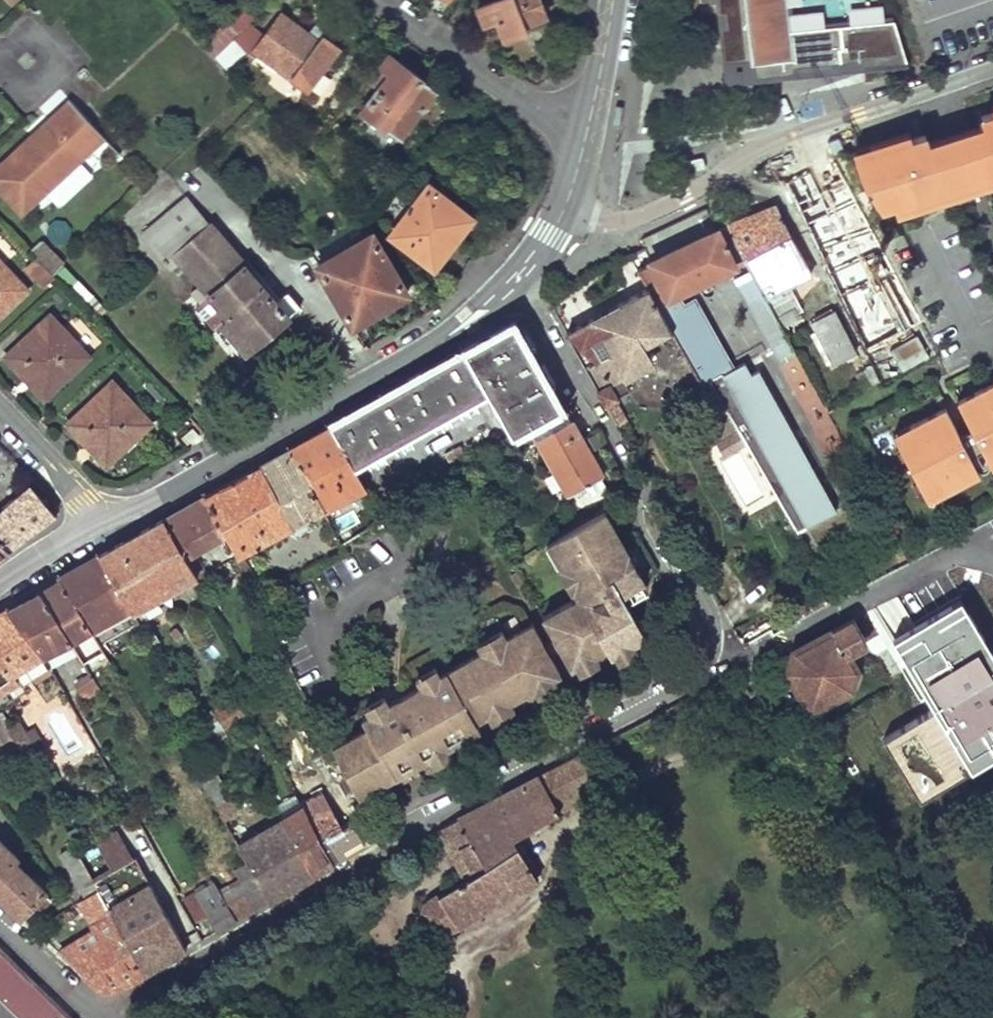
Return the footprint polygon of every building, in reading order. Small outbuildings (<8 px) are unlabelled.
[(215,56),(233,36),(247,22),(259,11),(247,0),(203,43),(215,56)] [(506,33),(527,23),(523,16),(544,6),(541,0),(486,0),(476,5),(482,21),(496,15),(506,33)] [(720,64),(751,61),(753,80),(793,75),(792,70),(860,63),(861,68),(905,63),(892,21),(788,33),(784,0),(713,0),(720,64)] [(789,0),(784,0),(788,33),(892,21),(890,17),(883,17),(792,27),(789,0)] [(253,50),(306,87),(339,43),(323,31),(318,35),(280,12),(264,35),(253,50)] [(253,50),(264,35),(247,22),(233,36),(244,50),(253,50)] [(215,56),(226,69),(244,50),(233,36),(215,56)] [(360,110),(400,138),(436,88),(410,69),(388,54),(380,66),(387,72),(360,110)] [(720,64),(722,87),(738,85),(843,74),(906,67),(905,63),(861,68),(860,63),(792,70),(793,75),(753,80),(751,61),(720,64)] [(48,119),(59,130),(81,110),(70,99),(48,119)] [(968,136),(985,184),(992,181),(992,108),(983,112),(986,121),(980,123),(983,130),(968,136)] [(81,110),(59,130),(48,119),(41,125),(40,131),(41,135),(48,145),(43,149),(30,136),(18,147),(22,153),(5,168),(0,163),(0,192),(20,214),(48,188),(56,198),(82,180),(84,178),(85,171),(73,158),(80,152),(83,155),(104,135),(81,110)] [(957,131),(936,138),(938,146),(953,141),(970,189),(976,187),(985,184),(968,136),(983,130),(980,123),(957,131)] [(30,136),(43,149),(48,145),(41,135),(40,131),(41,125),(30,136)] [(856,157),(852,158),(881,209),(895,204),(898,213),(970,189),(953,141),(938,146),(936,138),(930,140),(927,131),(914,135),(910,131),(892,137),(873,142),(876,150),(856,157)] [(107,140),(87,157),(96,167),(116,150),(107,140)] [(873,142),(854,148),(856,157),(876,150),(873,142)] [(18,147),(0,163),(5,168),(22,153),(18,147)] [(810,172),(784,184),(867,351),(919,325),(847,179),(820,193),(810,172)] [(414,254),(432,267),(453,241),(472,217),(428,184),(392,230),(418,249),(414,254)] [(185,197),(141,234),(163,261),(171,254),(173,255),(209,225),(185,197)] [(744,257),(790,234),(775,206),(725,224),(744,257)] [(744,439),(798,530),(836,509),(758,368),(751,371),(744,361),(726,371),(679,288),(744,257),(725,224),(651,258),(646,246),(630,254),(669,326),(701,386),(710,381),(738,428),(744,439)] [(209,225),(173,255),(177,260),(204,292),(239,262),(209,225)] [(752,272),(766,297),(810,271),(790,234),(744,257),(752,272)] [(319,266),(352,324),(380,309),(406,294),(373,237),(319,266)] [(40,240),(30,255),(54,272),(64,257),(40,240)] [(171,254),(163,261),(168,267),(177,260),(173,255),(171,254)] [(669,326),(630,254),(610,265),(623,289),(626,287),(630,293),(617,300),(564,330),(588,372),(604,400),(628,383),(623,373),(651,357),(643,341),(669,326)] [(39,265),(34,260),(24,269),(29,274),(39,265)] [(206,294),(194,304),(212,327),(225,317),(243,339),(261,323),(268,331),(296,305),(284,292),(272,302),(239,262),(204,292),(206,294)] [(53,279),(39,265),(29,274),(43,289),(53,279)] [(25,292),(0,267),(0,315),(25,292)] [(773,311),(766,297),(752,272),(736,281),(769,343),(786,335),(778,320),(773,311)] [(630,293),(626,287),(623,289),(614,294),(617,300),(630,293)] [(802,309),(797,299),(773,311),(778,320),(802,309)] [(811,323),(833,363),(854,351),(833,311),(811,323)] [(225,317),(212,327),(222,339),(227,334),(243,353),(268,331),(261,323),(243,339),(225,317)] [(25,380),(43,399),(87,359),(50,318),(5,359),(25,380)] [(486,391),(509,433),(528,423),(558,405),(542,376),(512,321),(460,350),(377,397),(329,424),(352,468),(486,391)] [(792,347),(786,335),(769,343),(776,355),(792,347)] [(862,388),(878,380),(871,367),(855,375),(862,388)] [(959,397),(992,461),(992,380),(959,397)] [(112,385),(69,425),(86,444),(107,467),(150,425),(112,385)] [(917,430),(900,439),(926,490),(943,481),(947,489),(982,470),(947,404),(912,422),(917,430)] [(528,423),(565,493),(598,474),(567,418),(565,419),(558,405),(528,423)] [(912,422),(895,431),(900,439),(917,430),(912,422)] [(289,446),(321,512),(362,488),(352,468),(329,424),(309,435),(289,446)] [(744,439),(738,428),(717,440),(722,450),(744,439)] [(181,437),(187,446),(198,439),(192,430),(181,437)] [(251,598),(259,594),(257,591),(259,591),(240,555),(321,512),(289,446),(269,458),(224,483),(205,494),(224,531),(237,555),(232,559),(251,598)] [(926,490),(930,497),(947,489),(943,481),(926,490)] [(8,546),(31,531),(55,515),(28,485),(26,488),(22,484),(18,489),(20,493),(15,500),(1,486),(0,487),(0,536),(8,546)] [(196,573),(199,577),(208,571),(194,548),(224,531),(205,494),(183,506),(163,517),(196,573)] [(577,597),(543,616),(554,635),(562,650),(571,667),(575,665),(594,654),(605,649),(610,657),(615,655),(633,644),(645,638),(625,603),(615,609),(609,599),(619,592),(625,589),(637,582),(644,578),(605,507),(554,534),(571,563),(561,568),(577,597)] [(131,606),(134,610),(196,573),(163,517),(131,535),(100,553),(131,606)] [(571,563),(554,534),(546,538),(561,568),(571,563)] [(8,546),(0,536),(0,553),(8,546)] [(61,579),(91,628),(131,606),(100,553),(79,564),(59,575),(61,579)] [(82,634),(103,669),(111,664),(91,628),(61,579),(51,586),(41,592),(71,641),(82,634)] [(637,582),(625,589),(632,600),(644,593),(637,582)] [(71,641),(41,592),(25,600),(9,607),(44,657),(73,643),(71,641)] [(619,592),(609,599),(615,609),(625,603),(619,592)] [(255,604),(262,599),(259,594),(251,598),(255,604)] [(943,611),(936,599),(934,597),(907,614),(921,636),(947,619),(956,634),(969,625),(956,603),(943,611)] [(20,686),(20,678),(45,659),(44,657),(9,607),(0,612),(0,696),(20,686)] [(852,619),(795,649),(790,670),(810,708),(849,688),(856,668),(842,642),(859,633),(852,619)] [(980,640),(969,625),(956,634),(947,619),(921,636),(992,750),(992,661),(980,640)] [(364,727),(329,746),(356,798),(368,792),(383,783),(400,774),(396,769),(413,759),(416,765),(429,757),(448,747),(459,741),(474,732),(479,729),(474,720),(487,713),(509,701),(514,710),(527,703),(519,687),(529,682),(533,688),(553,677),(559,674),(549,656),(542,642),(531,622),(506,636),(480,650),(439,673),(418,685),(387,702),(369,712),(359,718),(364,727)] [(503,628),(476,643),(480,650),(506,636),(503,628)] [(980,640),(992,661),(992,632),(980,640)] [(554,635),(542,642),(549,656),(562,650),(554,635)] [(73,643),(44,657),(45,659),(51,670),(80,655),(73,643)] [(633,644),(615,655),(620,663),(638,653),(633,644)] [(594,654),(575,665),(580,674),(599,664),(594,654)] [(87,680),(97,697),(103,694),(86,666),(70,675),(76,687),(87,680)] [(434,666),(413,678),(418,685),(439,673),(434,666)] [(529,682),(519,687),(527,703),(558,686),(553,677),(533,688),(529,682)] [(383,695),(365,705),(369,712),(387,702),(383,695)] [(509,701),(487,713),(492,722),(514,710),(509,701)] [(8,730),(13,740),(24,733),(18,722),(8,730)] [(896,762),(875,729),(851,746),(872,779),(896,762)] [(474,732),(459,741),(463,749),(479,741),(474,732)] [(446,928),(535,875),(513,837),(603,784),(587,759),(594,753),(591,746),(512,789),(459,817),(438,830),(466,875),(433,893),(430,894),(428,896),(426,898),(424,901),(422,907),(422,910),(422,913),(422,915),(422,918),(424,921),(427,925),(430,927),(434,928),(443,930),(446,928)] [(448,747),(429,757),(434,765),(453,755),(448,747)] [(413,759),(396,769),(400,774),(404,782),(420,773),(416,765),(413,759)] [(292,785),(301,801),(320,790),(312,774),(292,785)] [(383,783),(368,792),(372,800),(388,791),(383,783)] [(941,823),(915,787),(891,804),(916,840),(941,823)] [(305,809),(332,863),(351,852),(365,844),(351,821),(341,825),(320,790),(301,801),(305,809)] [(282,819),(314,874),(322,869),(332,863),(305,809),(282,819)] [(253,871),(269,900),(291,887),(314,874),(282,819),(237,844),(253,871)] [(19,912),(26,903),(34,909),(48,895),(42,888),(44,885),(12,856),(16,852),(0,839),(0,894),(19,912)] [(61,853),(86,897),(99,888),(95,881),(74,845),(61,853)] [(162,903),(138,856),(95,881),(99,888),(143,974),(162,963),(185,949),(168,916),(160,921),(153,908),(162,903)] [(252,910),(269,900),(253,871),(220,892),(236,919),(252,910)] [(143,974),(99,888),(86,897),(81,900),(98,926),(61,952),(90,980),(98,986),(102,988),(106,989),(116,989),(120,987),(143,974)] [(208,912),(218,930),(236,919),(220,892),(217,889),(201,899),(196,893),(185,900),(197,919),(208,912)] [(168,916),(162,903),(153,908),(160,921),(168,916)] [(14,1017),(56,1017),(27,989),(36,981),(0,947),(0,1005),(14,1017)] [(27,989),(56,1017),(75,1017),(36,981),(27,989)]
